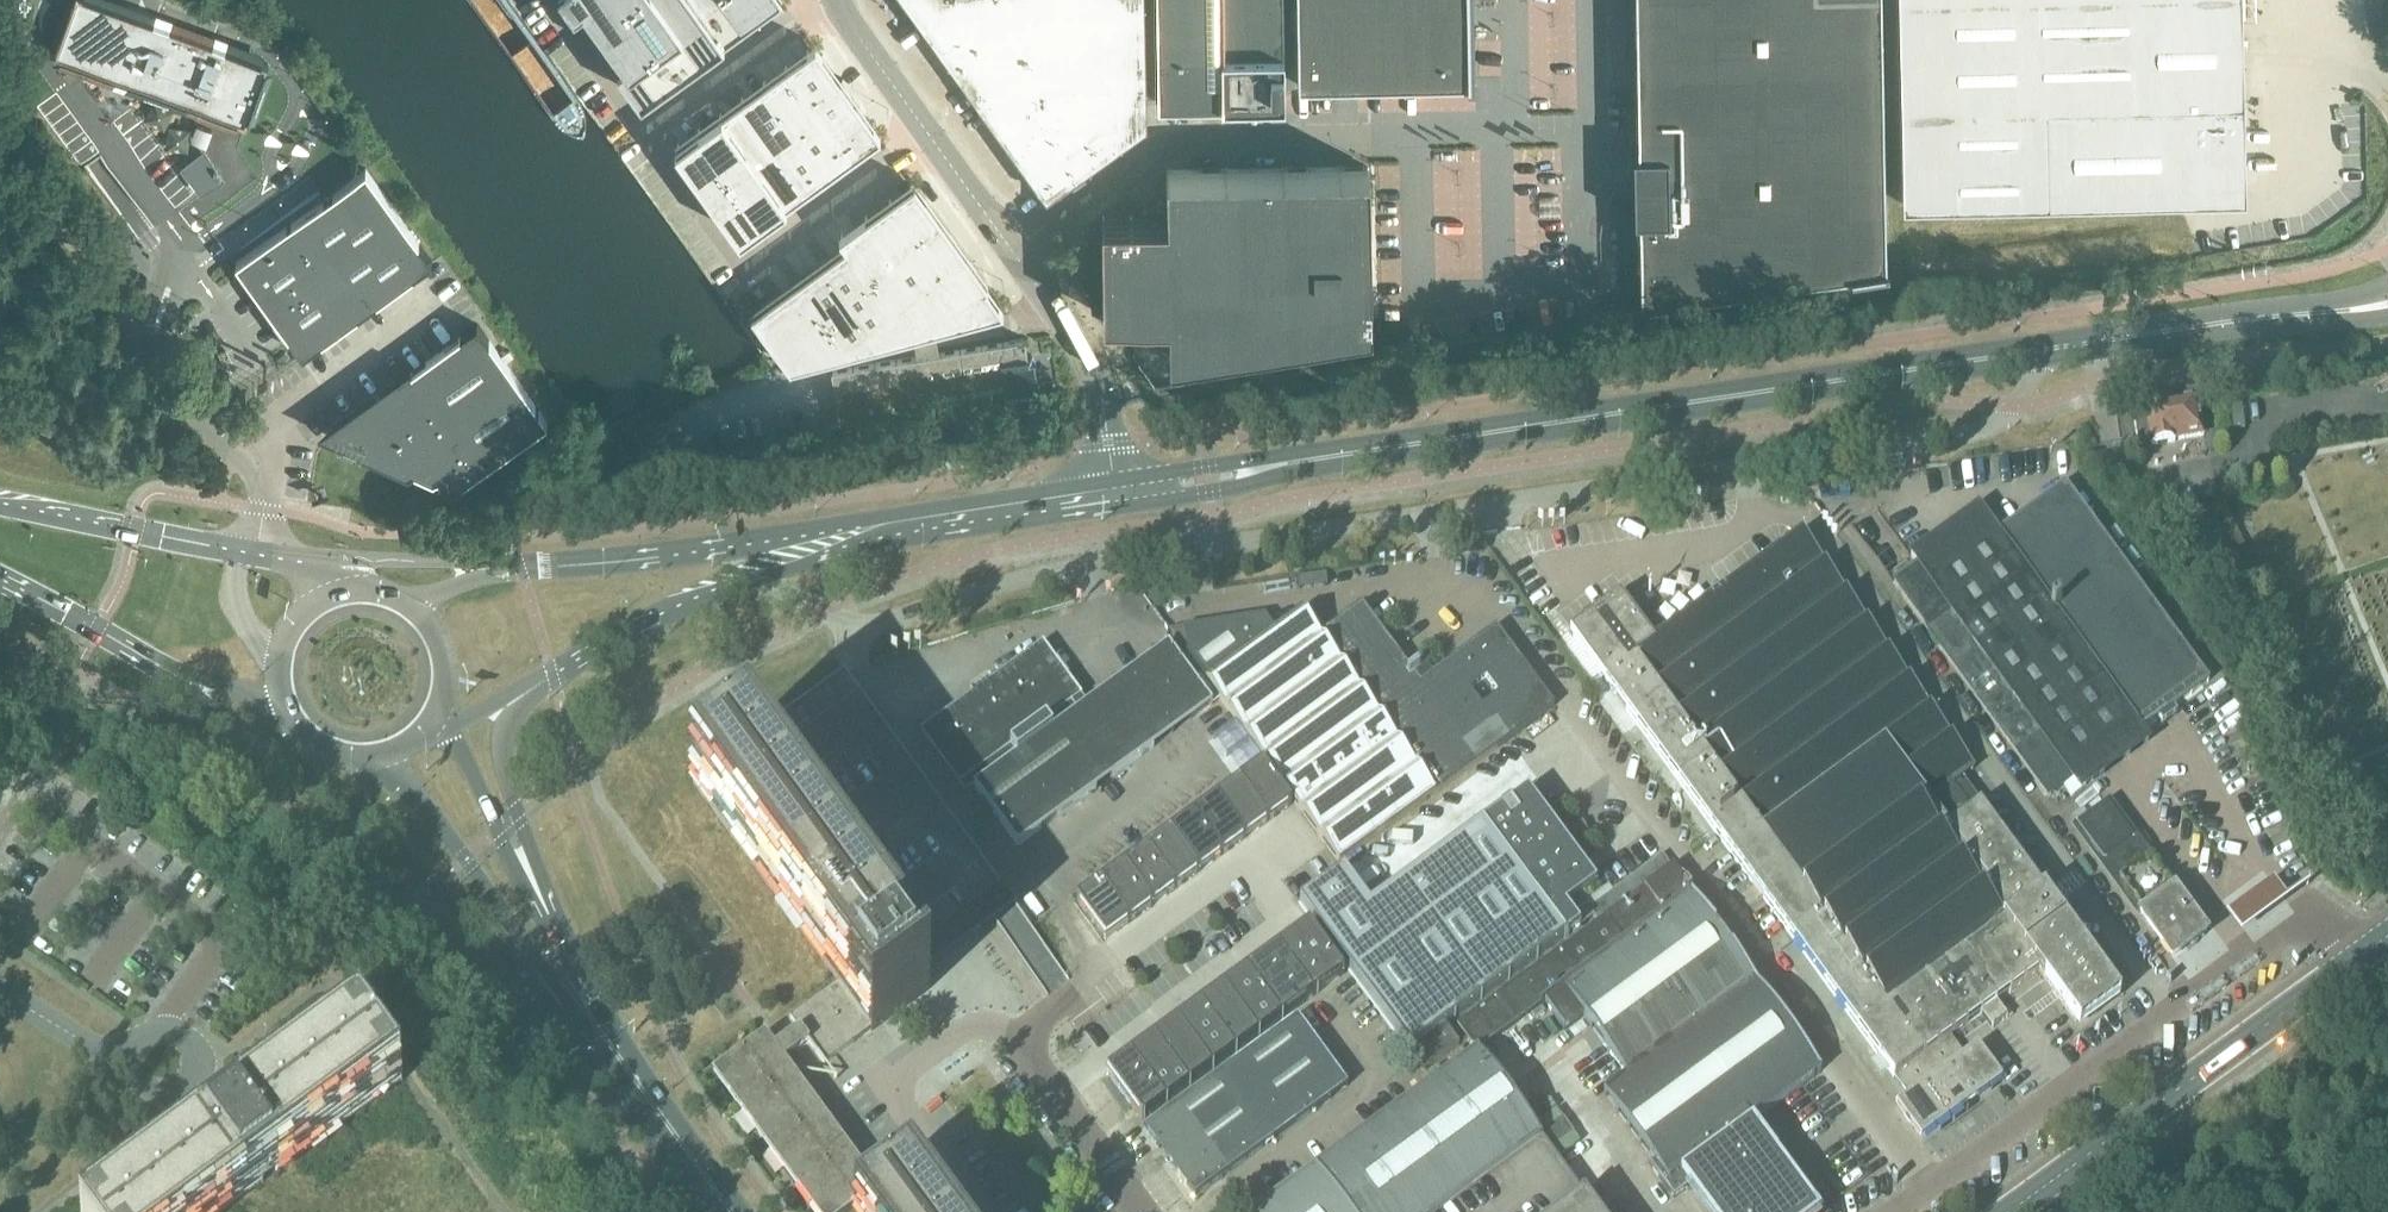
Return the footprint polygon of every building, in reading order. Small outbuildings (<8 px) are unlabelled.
[(15,79),(81,168),(85,165),(91,161),(102,153),(159,232),(165,228),(180,249),(203,253),(310,174),(316,182),(322,190),(349,171),(337,154),(340,132),(281,51),(259,48),(248,55),(225,47),(227,41),(217,37),(215,43),(185,32),(162,0),(99,0),(98,1),(96,0),(76,0),(67,23),(46,39),(43,61),(31,68),(15,79)] [(642,97),(777,0),(573,0),(642,97)] [(1047,194),(1147,122),(1145,0),(908,0),(1047,194)] [(1284,51),(1283,0),(1157,0),(1159,102),(1205,101),(1285,99),(1285,51),(1284,51)] [(1299,84),(1470,81),(1469,0),(1297,0),(1299,77),(1298,77),(1299,84)] [(1639,150),(1634,150),(1634,155),(1639,154),(1640,175),(1640,210),(1635,211),(1635,215),(1640,215),(1641,275),(1642,305),(1786,282),(1786,281),(1887,265),(1882,0),(1636,0),(1639,150)] [(1903,203),(2189,196),(2189,192),(2241,190),(2239,105),(2244,105),(2242,0),(1899,0),(1903,203)] [(817,43),(676,143),(741,234),(882,133),(817,43)] [(1167,168),(1168,213),(1102,214),(1104,315),(1170,313),(1171,355),(1372,324),(1370,165),(1167,168)] [(304,354),(434,260),(367,167),(237,261),(304,354)] [(846,243),(752,311),(791,365),(1006,311),(984,284),(986,283),(916,180),(840,234),(846,243)] [(413,369),(345,418),(340,422),(343,426),(341,436),(435,478),(439,475),(450,489),(463,480),(464,481),(549,419),(478,322),(413,369)] [(1026,337),(940,351),(832,370),(841,426),(1035,394),(1034,389),(1037,389),(1034,370),(1032,355),(1029,356),(1026,337)] [(2168,402),(2175,440),(2204,435),(2197,397),(2168,402)] [(2151,445),(2175,441),(2175,440),(2168,402),(2168,401),(2145,405),(2147,419),(2135,421),(2138,441),(2151,439),(2151,445)] [(2166,719),(2177,711),(2174,706),(2208,681),(2119,561),(2112,551),(2085,515),(2086,515),(2065,485),(2001,532),(1998,535),(1992,527),(1993,527),(1978,507),(1922,548),(1923,549),(1911,557),(1905,561),(1886,574),(2048,797),(2072,779),(2081,790),(2092,782),(2148,741),(2140,730),(2163,714),(2166,719)] [(1610,610),(1573,636),(1690,797),(1793,939),(1972,809),(1979,804),(1960,776),(1970,768),(1970,769),(1972,768),(1973,770),(1974,769),(1888,652),(1801,534),(1654,642),(1633,615),(1620,624),(1610,610)] [(1188,653),(1186,655),(1217,696),(1340,863),(1554,706),(1554,705),(1553,705),(1497,628),(1496,627),(1418,685),(1414,679),(1418,676),(1416,674),(1420,670),(1417,667),(1411,671),(1398,653),(1394,656),(1379,634),(1383,632),(1362,604),(1320,635),(1302,610),(1275,630),(1265,616),(1184,628),(1188,653)] [(977,771),(1072,702),(1081,695),(1043,643),(921,731),(959,784),(977,771)] [(1072,702),(977,771),(983,780),(974,786),(1018,846),(1212,705),(1169,645),(1078,710),(1072,702)] [(714,766),(691,782),(692,784),(693,783),(831,970),(839,982),(874,1029),(930,988),(929,987),(921,977),(975,938),(960,918),(980,903),(1048,996),(1069,980),(1031,927),(975,850),(845,672),(845,671),(843,673),(758,734),(753,738),(749,741),(749,740),(714,766)] [(1268,822),(1292,804),(1264,765),(1240,783),(1268,822)] [(1268,822),(1240,783),(1216,800),(1245,839),(1268,822)] [(1596,884),(1528,791),(1372,904),(1346,867),(1298,902),(1423,1071),(1458,1044),(1445,1025),(1580,926),(1566,907),(1596,884)] [(1216,800),(1193,817),(1222,855),(1245,839),(1216,800)] [(2136,840),(2109,802),(2077,825),(2141,913),(2139,914),(2172,959),(2206,933),(2174,889),(2172,890),(2136,840)] [(1972,809),(1793,939),(1894,1077),(1896,1077),(1911,1096),(1897,1107),(1920,1140),(2002,1080),(1977,1046),(1963,1056),(1949,1038),(1982,1013),(1993,1028),(2008,1018),(1997,1003),(2039,972),(2077,1023),(2079,1026),(2120,997),(2117,993),(2090,956),(1979,804),(1972,809)] [(1222,855),(1193,817),(1170,833),(1198,872),(1222,855)] [(1198,872),(1170,833),(1147,850),(1175,889),(1198,872)] [(1175,889),(1147,850),(1124,867),(1152,906),(1175,889)] [(1457,1025),(1476,1051),(1478,1051),(1545,1002),(1565,1030),(1584,1016),(1627,1076),(1686,1032),(1756,982),(1672,867),(1662,854),(1588,909),(1598,922),(1457,1025)] [(1152,906),(1124,867),(1101,884),(1129,923),(1152,906)] [(1101,884),(1077,901),(1105,940),(1129,923),(1101,884)] [(1312,997),(1344,974),(1309,926),(1277,949),(1312,997)] [(1294,1011),(1312,997),(1277,949),(1261,961),(1246,972),(1281,1020),(1294,1011)] [(1258,1037),(1281,1020),(1246,972),(1223,989),(1258,1037)] [(872,1030),(874,1029),(839,982),(790,1017),(799,1030),(809,1043),(825,1064),(871,1029),(872,1030)] [(1818,1067),(1756,982),(1686,1032),(1752,1122),(1821,1071),(1818,1067)] [(1234,1054),(1258,1037),(1223,989),(1199,1005),(1234,1054)] [(1211,1070),(1234,1054),(1199,1005),(1176,1022),(1211,1070)] [(1144,1128),(1158,1149),(1194,1198),(1348,1086),(1298,1016),(1144,1128)] [(1188,1087),(1211,1070),(1176,1022),(1162,1033),(1153,1039),(1188,1087)] [(246,1194),(291,1161),(401,1081),(402,1082),(403,1082),(402,1081),(398,1076),(399,1075),(365,1030),(361,1024),(359,1025),(362,1029),(356,1033),(348,1039),(346,1036),(246,1109),(238,1115),(236,1113),(237,1113),(233,1108),(232,1109),(201,1132),(205,1137),(206,1138),(206,1139),(195,1147),(183,1156),(106,1211),(222,1211),(246,1194)] [(814,1211),(850,1211),(854,1209),(873,1193),(779,1065),(809,1043),(799,1030),(779,1044),(775,1047),(766,1035),(713,1073),(814,1211)] [(1686,1032),(1627,1076),(1603,1092),(1638,1140),(1653,1160),(1648,1164),(1674,1198),(1691,1186),(1710,1211),(1817,1211),(1775,1154),(1752,1122),(1686,1032)] [(1165,1104),(1188,1087),(1153,1039),(1130,1056),(1165,1104)] [(1476,1051),(1430,1084),(1255,1211),(1596,1211),(1478,1051),(1476,1051)] [(1142,1121),(1165,1104),(1130,1056),(1107,1073),(1142,1121)] [(922,1183),(919,1185),(909,1171),(913,1168),(912,1167),(879,1190),(878,1189),(873,1193),(854,1209),(855,1210),(857,1209),(858,1211),(943,1211),(922,1183)]
